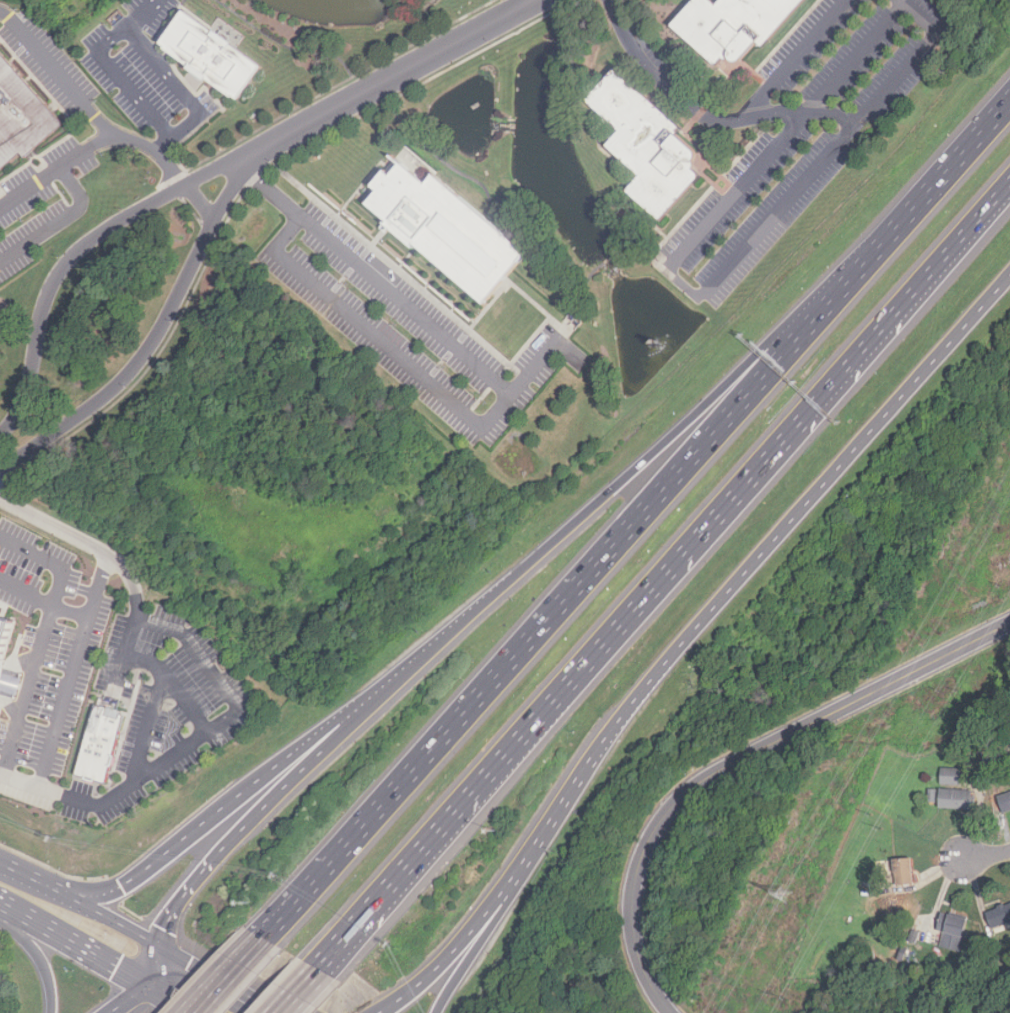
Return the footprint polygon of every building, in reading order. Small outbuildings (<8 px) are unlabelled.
[(674,24),(695,0),(717,0),(721,4),(725,0),(805,0),(764,45),(760,42),(748,55),(744,58),(739,56),(736,53),(733,56),(728,58),(726,56),(719,64),(674,24)] [(260,65),(180,11),(156,46),(236,100),(260,65)] [(0,50),(0,171),(21,152),(24,157),(62,123),(0,50)] [(621,66),(595,96),(628,127),(615,141),(647,171),(635,187),(667,217),(705,174),(697,166),(698,164),(699,162),(699,160),(701,156),(704,152),(704,148),(700,145),(685,131),(688,128),(621,66)] [(430,176),(423,184),(397,163),(387,175),(381,171),(369,186),(375,191),(362,207),(482,304),(524,252),(430,176)] [(16,694),(0,689),(0,613),(19,618),(4,672),(21,677),(16,694)] [(75,769),(111,780),(134,708),(98,697),(75,769)] [(941,785),(942,769),(962,770),(961,786),(941,785)] [(928,803),(928,790),(937,790),(937,803),(928,803)] [(939,809),(940,791),(972,792),(972,797),(976,797),(976,811),(939,809)] [(999,798),(1009,794),(1009,812),(1004,814),(999,798)] [(912,860),(913,885),(895,887),(894,861),(912,860)] [(1006,907),(1009,906),(1009,923),(991,930),(985,914),(998,909),(998,908),(1004,905),(1006,907)] [(941,948),(944,932),(937,931),(942,912),(969,919),(961,952),(941,948)] [(907,944),(911,931),(918,933),(915,944),(907,944)] [(901,952),(907,955),(903,962),(897,960),(901,952)] [(845,971),(836,971),(837,961),(845,962),(845,971)]
